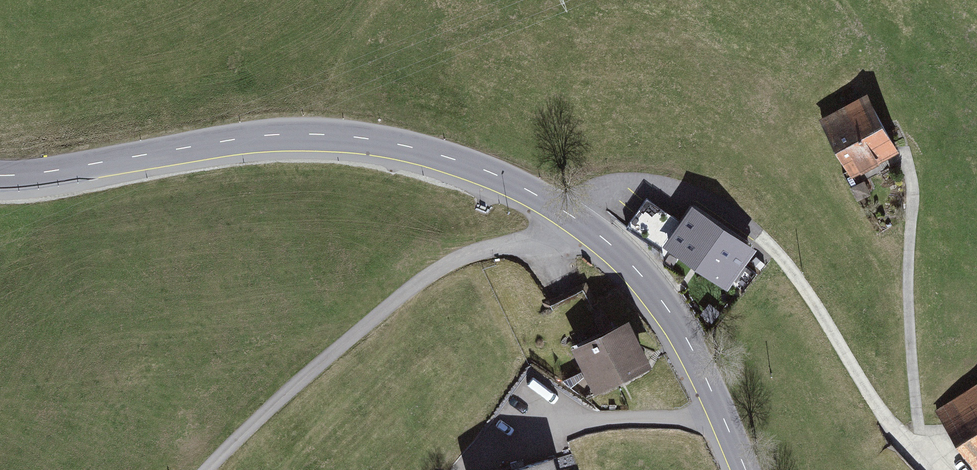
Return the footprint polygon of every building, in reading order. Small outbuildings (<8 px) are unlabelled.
[(867,96),(822,123),(855,178),(901,151),(867,96)] [(750,248),(693,209),(683,223),(646,199),(627,228),(663,253),(669,244),(726,283),(750,248)] [(605,337),(581,348),(598,383),(612,376),(615,383),(627,378),(623,371),(642,362),(625,327),(612,333),(604,316),(597,319),(605,337)] [(945,415),(976,463),(976,394),(945,415)] [(889,445),(869,464),(875,469),(912,469),(889,445)] [(512,469),(551,469),(548,460),(512,469)]
